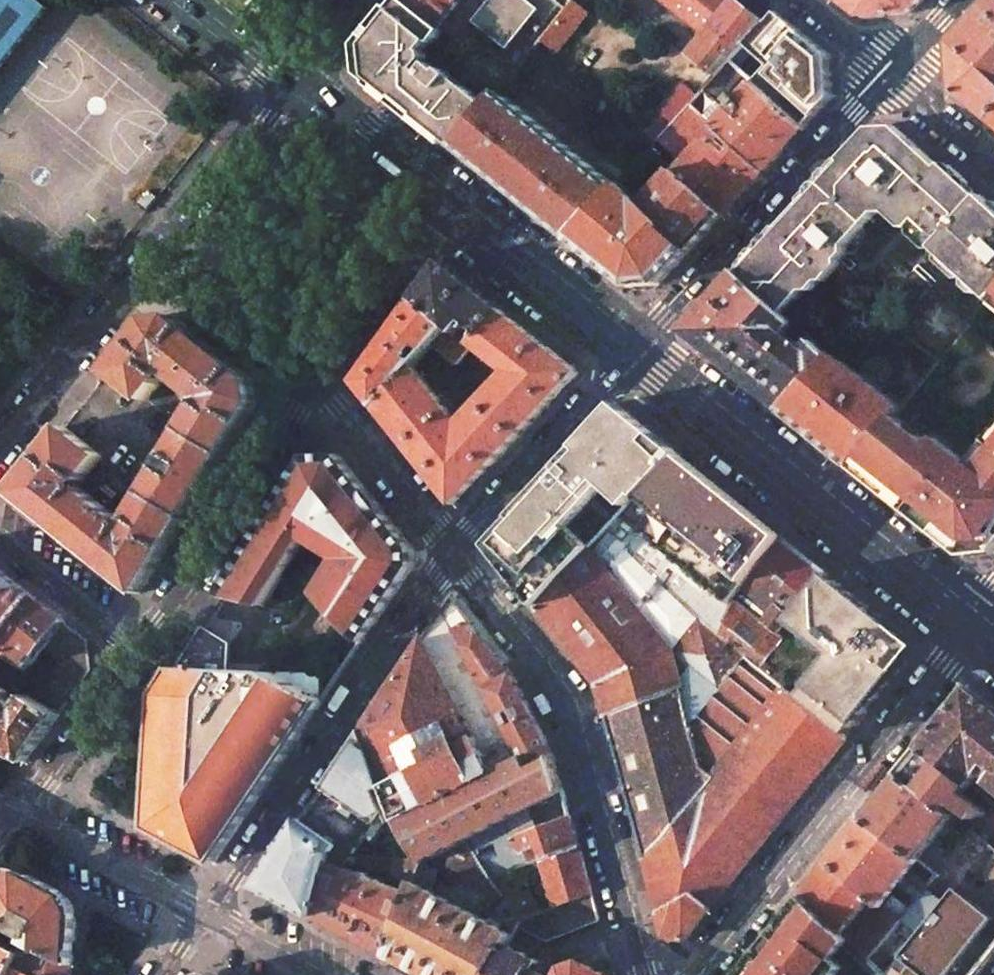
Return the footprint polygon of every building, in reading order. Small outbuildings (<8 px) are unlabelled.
[(49,7),(40,0),(0,0),(0,69),(49,7)] [(458,147),(501,93),(510,81),(408,0),(399,0),(383,21),(365,43),(367,75),(458,147)] [(510,81),(537,47),(543,40),(573,0),(491,0),(489,2),(487,0),(408,0),(510,81)] [(577,0),(573,0),(543,40),(557,51),(590,10),(588,8),(577,0)] [(702,26),(709,32),(693,52),(690,55),(699,62),(692,70),(672,92),(638,130),(655,143),(661,137),(692,102),(706,87),(731,60),(747,45),(767,23),(738,0),(669,0),(702,26)] [(863,17),(911,13),(923,0),(841,0),(863,17)] [(985,6),(993,14),(993,0),(991,0),(985,6)] [(989,119),(993,114),(993,14),(985,6),(964,29),(952,43),(956,92),(989,119)] [(831,55),(777,12),(767,23),(747,45),(770,66),(755,82),(805,128),(819,113),(833,98),(831,55)] [(805,128),(755,82),(738,100),(734,95),(728,101),(733,105),(724,115),(719,109),(723,104),(719,100),(706,87),(692,102),(697,106),(705,98),(709,102),(711,99),(715,102),(705,114),(715,125),(764,172),(785,149),(805,128)] [(569,237),(617,186),(501,93),(458,147),(513,192),(569,237)] [(684,159),(715,125),(705,114),(697,106),(692,102),(661,137),(684,159)] [(764,172),(715,125),(684,159),(676,167),(725,214),(747,190),(764,172)] [(939,166),(896,126),(871,128),(815,190),(739,272),(784,314),(805,291),(814,291),(823,281),(844,256),(844,249),(874,214),(886,214),(902,228),(906,224),(909,227),(933,246),(980,194),(959,177),(958,178),(947,168),(944,165),(942,163),(939,166)] [(617,186),(569,237),(593,256),(630,286),(660,284),(725,214),(676,167),(646,201),(622,179),(617,186)] [(993,297),(993,206),(980,194),(933,246),(993,297)] [(442,262),(415,299),(450,326),(459,333),(468,322),(482,334),(502,310),(442,262)] [(784,314),(739,272),(686,330),(737,372),(784,409),(832,357),(815,342),(807,350),(787,335),(796,325),(784,314)] [(415,299),(357,381),(377,407),(414,366),(434,344),(450,326),(415,299)] [(460,424),(414,366),(377,407),(455,505),(489,468),(578,372),(502,310),(482,334),(474,344),(509,372),(460,424)] [(200,403),(185,428),(226,454),(258,403),(253,379),(176,316),(151,319),(130,345),(110,370),(148,401),(167,376),(172,376),(195,394),(193,397),(200,403)] [(450,326),(434,344),(459,363),(474,344),(459,333),(450,326)] [(898,416),(903,409),(879,390),(881,387),(883,381),(880,374),(873,369),(866,367),(859,371),(858,373),(834,354),(832,357),(784,409),(823,440),(855,467),(867,453),(898,416)] [(617,403),(486,545),(536,607),(591,549),(626,511),(680,453),(617,403)] [(965,556),(993,552),(993,445),(990,441),(971,464),(940,438),(934,446),(898,416),(867,453),(855,467),(965,556)] [(103,457),(65,426),(39,459),(13,491),(141,593),(188,517),(146,491),(126,524),(79,486),(103,457)] [(185,428),(146,491),(188,517),(226,454),(185,428)] [(680,453),(626,511),(646,527),(642,532),(731,605),(734,599),(745,586),(784,537),(731,495),(680,453)] [(307,460),(222,596),(267,608),(309,540),(342,563),(318,596),(363,643),(415,565),(415,550),(387,515),(385,516),(365,491),(367,489),(339,455),(307,460)] [(698,618),(717,633),(731,605),(642,532),(627,549),(698,618)] [(779,635),(806,600),(828,572),(814,561),(784,537),(745,586),(734,599),(731,605),(717,633),(745,656),(761,669),(785,639),(779,635)] [(597,685),(672,653),(671,650),(698,618),(627,549),(608,570),(591,549),(536,607),(597,685)] [(34,597),(0,570),(0,642),(34,597)] [(806,600),(779,635),(785,639),(761,669),(784,687),(847,737),(892,681),(907,662),(904,633),(828,572),(806,600)] [(284,643),(261,673),(274,672),(325,700),(347,667),(363,643),(318,596),(316,595),(302,617),(284,643)] [(65,622),(34,597),(0,642),(0,652),(6,657),(12,649),(32,665),(42,651),(65,622)] [(453,599),(364,728),(399,817),(423,862),(426,861),(465,841),(564,790),(556,759),(557,758),(514,675),(470,624),(472,622),(453,599)] [(302,617),(289,613),(273,634),(284,643),(302,617)] [(159,695),(151,828),(215,862),(325,700),(274,672),(261,673),(230,672),(228,630),(209,617),(159,695)] [(644,857),(711,774),(703,767),(691,724),(692,723),(710,700),(719,689),(745,656),(717,633),(698,618),(671,650),(690,666),(681,684),(681,686),(606,716),(626,789),(644,857)] [(54,660),(29,697),(61,714),(91,671),(88,640),(65,622),(42,651),(54,660)] [(606,716),(681,686),(681,684),(690,666),(671,650),(672,653),(597,685),(606,716)] [(644,857),(659,911),(666,935),(686,939),(847,737),(784,687),(761,669),(745,656),(719,689),(710,700),(692,723),(691,724),(703,767),(711,774),(644,857)] [(7,697),(9,698),(12,693),(17,687),(3,677),(0,680),(0,705),(7,697)] [(971,687),(923,747),(970,785),(988,762),(993,766),(989,770),(993,773),(993,705),(971,687)] [(0,705),(0,748),(27,762),(61,714),(29,697),(26,696),(21,705),(9,698),(7,697),(0,705)] [(341,763),(310,811),(335,825),(334,853),(423,862),(399,817),(364,728),(341,763)] [(970,785),(923,747),(901,773),(949,811),(955,804),(973,819),(976,815),(981,819),(984,815),(979,811),(982,808),(964,793),(970,785)] [(930,846),(954,816),(949,811),(901,773),(871,811),(866,817),(919,860),(924,853),(930,846)] [(509,843),(525,837),(535,862),(579,845),(564,790),(465,841),(479,860),(498,850),(497,849),(509,843)] [(310,811),(260,885),(318,917),(334,853),(335,825),(310,811)] [(866,817),(831,861),(870,891),(871,898),(881,907),(901,883),(919,897),(929,885),(911,871),(919,860),(866,817)] [(465,841),(426,861),(500,899),(504,896),(492,878),(479,860),(465,841)] [(504,896),(521,920),(544,911),(519,874),(523,872),(527,880),(531,878),(541,895),(551,892),(555,907),(593,893),(579,845),(535,862),(492,878),(504,896)] [(334,853),(318,917),(391,955),(412,893),(345,868),(347,863),(416,882),(423,862),(334,853)] [(850,925),(871,898),(870,891),(831,861),(804,895),(844,933),(850,925)] [(937,958),(929,952),(964,913),(969,898),(949,883),(939,874),(929,885),(919,897),(910,908),(901,920),(870,958),(887,974),(923,974),(937,958)] [(0,886),(0,941),(24,953),(30,943),(73,965),(76,919),(61,893),(31,877),(2,884),(0,886)] [(412,893),(391,955),(428,974),(493,974),(509,944),(514,934),(416,882),(412,893)] [(521,920),(518,926),(546,941),(600,920),(593,893),(555,907),(544,911),(521,920)] [(749,963),(765,974),(835,974),(843,966),(832,957),(848,937),(844,933),(804,895),(749,963)] [(910,908),(895,896),(884,909),(901,920),(910,908)] [(858,932),(850,925),(844,933),(848,937),(855,944),(870,958),(901,920),(884,909),(861,938),(858,932)] [(1,969),(12,974),(17,966),(24,953),(0,941),(0,971),(1,969)] [(35,974),(73,974),(73,965),(30,943),(24,953),(17,966),(35,974)] [(493,974),(550,974),(549,974),(552,970),(542,965),(542,963),(541,961),(509,944),(493,974)] [(740,974),(765,974),(749,963),(740,974)] [(17,966),(12,974),(35,974),(17,966)] [(590,966),(565,974),(607,974),(590,966)]
